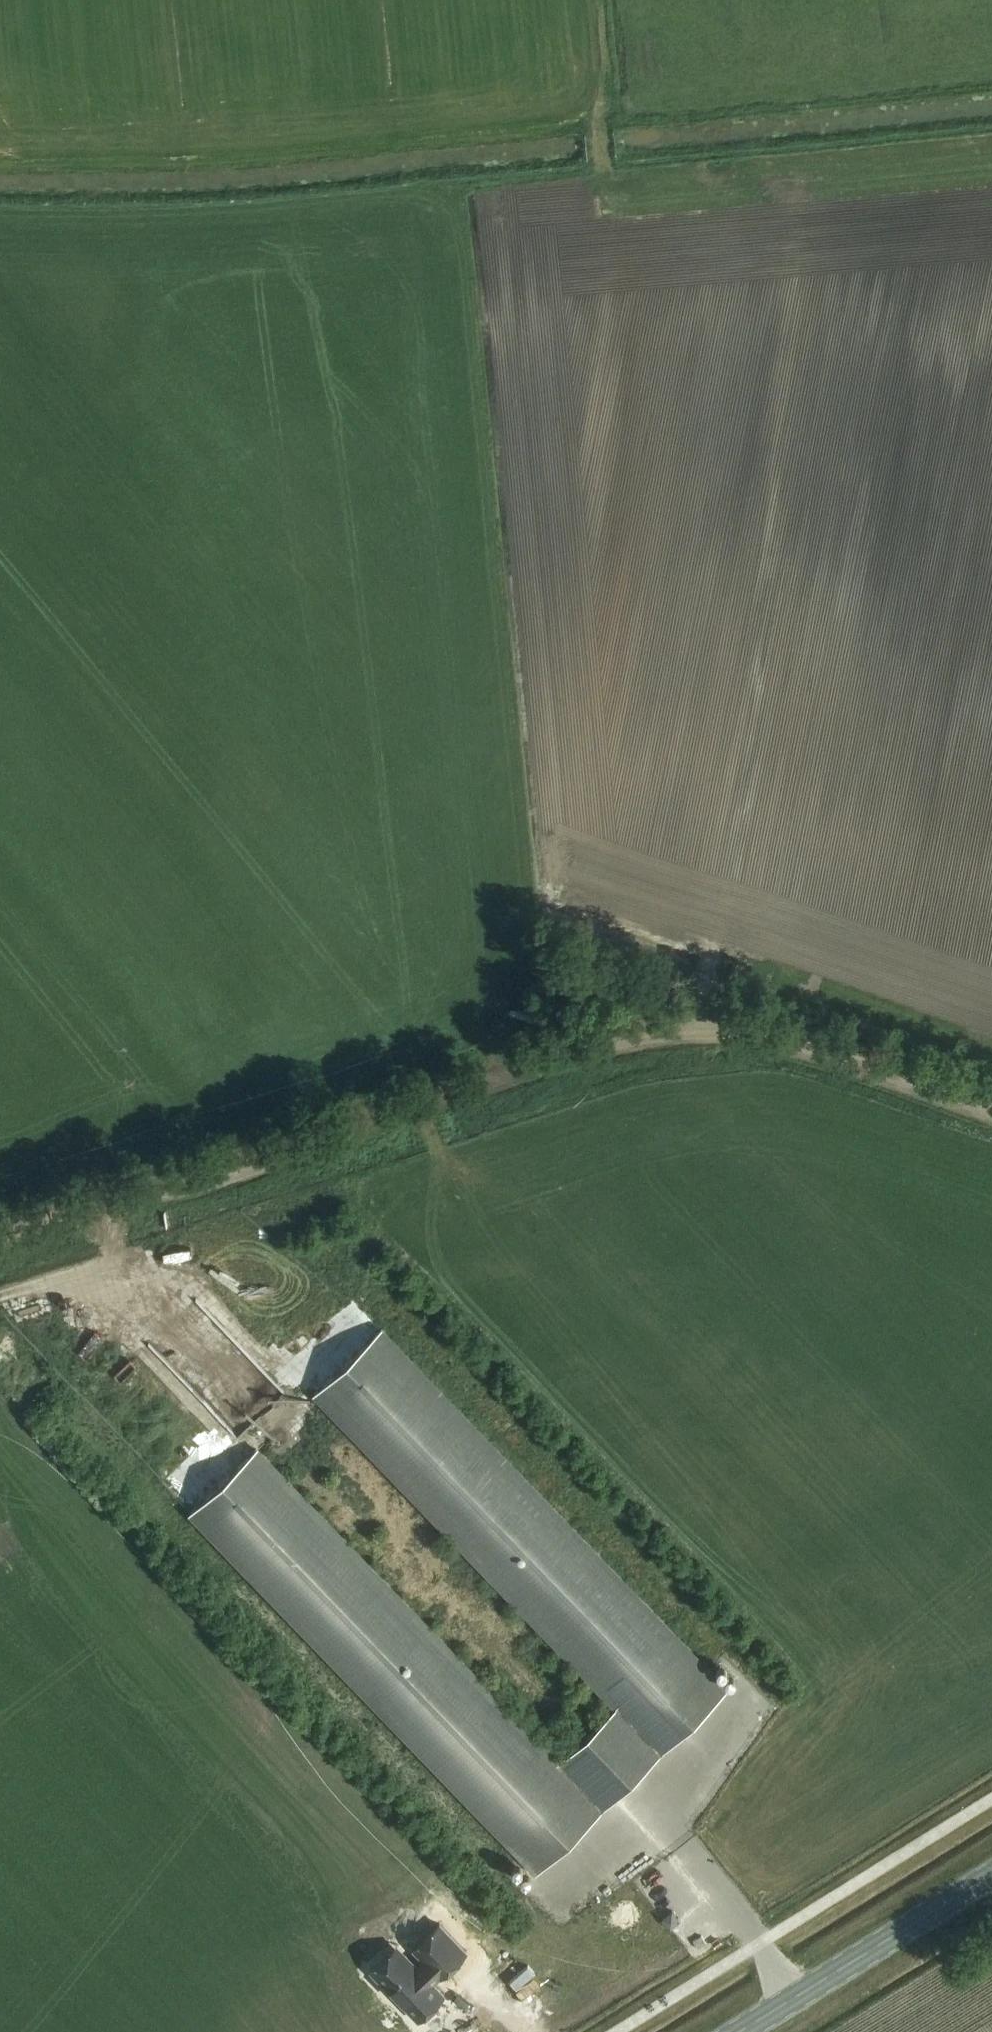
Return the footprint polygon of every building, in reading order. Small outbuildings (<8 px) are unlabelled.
[(553,1758),(257,1449),(191,1513),(537,1873),(728,1690),(381,1330),(316,1393),(612,1701),(553,1758)] [(440,1975),(441,1977),(461,1958),(467,1952),(440,1924),(433,1931),(419,1945),(429,1956),(418,1967),(407,1956),(381,1981),(419,2020),(445,1995),(432,1982),(440,1975)]
